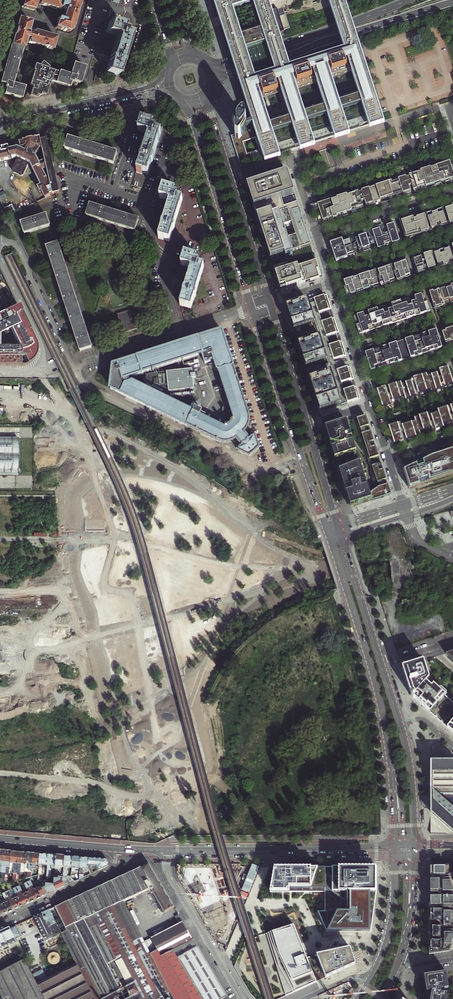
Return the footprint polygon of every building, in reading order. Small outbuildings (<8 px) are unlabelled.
[(22,3),(21,6),(33,10),(36,0),(23,0),(22,3)] [(61,8),(62,8),(62,6),(65,7),(64,10),(62,17),(62,19),(58,18),(55,28),(68,32),(72,30),(80,0),(67,0),(66,3),(63,2),(64,0),(63,0),(40,0),(39,4),(57,9),(60,8),(61,8)] [(233,130),(233,132),(233,134),(233,138),(233,141),(234,143),(234,146),(235,148),(236,150),(237,153),(241,166),(265,159),(280,154),(272,131),(290,125),(298,148),(314,143),(306,119),(325,112),(333,137),(349,131),(341,108),(360,102),(367,126),(384,120),(361,51),(358,43),(355,32),(351,23),(348,12),(347,8),(346,5),(344,0),(327,0),(331,14),(336,28),(339,37),(343,48),(290,66),(288,57),(283,43),(279,31),(269,0),(212,0),(213,3),(219,22),(228,48),(230,55),(232,59),(236,72),(239,83),(254,126),(247,128),(246,121),(245,119),(244,117),(243,116),(241,117),(240,118),(238,121),(237,124),(236,123),(235,125),(234,128),(234,129),(233,130)] [(346,5),(347,8),(348,12),(352,10),(361,5),(361,3),(360,1),(363,0),(344,0),(346,5)] [(27,33),(27,31),(30,22),(18,18),(14,33),(10,45),(21,49),(22,49),(25,38),(28,39),(28,41),(29,41),(29,42),(30,43),(42,47),(42,48),(46,49),(47,49),(47,48),(52,50),(55,37),(34,31),(32,31),(32,32),(31,32),(30,34),(27,33)] [(105,72),(116,75),(119,64),(120,65),(120,63),(121,61),(120,60),(129,33),(123,32),(124,30),(121,29),(122,25),(109,21),(106,32),(114,35),(115,37),(116,37),(112,49),(110,57),(106,56),(106,57),(105,60),(108,61),(105,72)] [(0,81),(0,83),(4,84),(5,85),(4,88),(5,89),(4,94),(19,99),(23,88),(11,84),(17,63),(18,60),(21,49),(10,45),(10,47),(4,66),(0,81)] [(55,83),(58,73),(50,71),(50,70),(41,62),(38,66),(33,64),(27,86),(27,89),(25,95),(24,95),(24,100),(25,100),(36,98),(36,97),(38,97),(40,96),(40,97),(50,95),(50,94),(49,93),(49,92),(49,91),(49,90),(49,89),(50,88),(50,87),(50,86),(51,86),(51,85),(52,85),(53,84),(54,83),(55,83)] [(68,87),(69,84),(69,82),(73,83),(74,81),(76,82),(79,83),(84,67),(73,64),(69,75),(58,72),(58,73),(55,83),(68,87)] [(148,136),(141,156),(140,156),(139,160),(140,160),(137,170),(132,185),(143,189),(148,175),(151,163),(152,164),(153,160),(152,159),(161,133),(156,131),(157,125),(154,124),(148,122),(141,120),(138,131),(146,133),(146,134),(148,136)] [(97,159),(102,160),(113,164),(116,153),(106,150),(107,147),(105,147),(103,146),(103,149),(82,142),(83,140),(81,140),(79,139),(79,141),(78,141),(68,138),(65,149),(70,151),(73,151),(79,153),(97,159)] [(1,151),(1,153),(0,153),(0,162),(16,158),(18,159),(12,170),(14,173),(20,176),(23,176),(23,175),(28,163),(30,164),(40,186),(38,187),(37,188),(39,191),(40,192),(41,192),(44,198),(52,195),(59,193),(54,173),(53,174),(50,174),(49,167),(52,166),(53,166),(52,163),(46,139),(40,140),(40,139),(16,144),(17,149),(11,151),(10,149),(9,149),(8,147),(5,147),(2,148),(2,151),(1,151)] [(452,183),(452,172),(452,169),(452,159),(449,160),(447,152),(400,167),(402,175),(346,193),(344,188),(339,187),(314,195),(317,203),(312,204),(314,209),(318,207),(320,211),(321,214),(316,216),(318,220),(322,219),(324,225),(329,223),(328,220),(342,216),(343,218),(348,217),(348,214),(352,213),(353,215),(358,214),(357,211),(367,208),(388,201),(397,198),(398,201),(400,200),(399,198),(420,191),(422,190),(423,193),(427,191),(427,189),(441,184),(442,187),(447,185),(446,182),(449,182),(451,181),(451,184),(452,183)] [(260,181),(247,185),(250,196),(255,209),(258,219),(262,233),(272,262),(272,265),(281,262),(280,260),(285,258),(286,260),(293,258),(296,265),(289,267),(288,263),(273,268),(277,278),(278,280),(282,294),(296,289),(303,287),(322,280),(317,263),(311,247),(298,205),(295,197),(287,172),(269,178),(269,177),(259,180),(260,181)] [(160,239),(169,242),(172,230),(174,231),(175,227),(174,227),(182,200),(176,198),(177,196),(174,195),(175,191),(169,189),(162,187),(161,193),(159,198),(168,200),(167,201),(168,202),(168,203),(169,203),(169,204),(165,215),(165,217),(163,217),(161,223),(159,222),(158,227),(160,227),(159,230),(158,233),(159,234),(158,238),(160,239)] [(100,208),(89,205),(86,216),(124,228),(134,231),(138,220),(129,217),(127,217),(128,214),(126,214),(125,213),(124,216),(123,215),(105,210),(103,209),(104,207),(102,206),(101,206),(100,208)] [(428,218),(431,228),(436,226),(435,224),(440,222),(441,225),(446,223),(443,213),(438,214),(437,212),(434,213),(432,213),(433,216),(428,218)] [(36,219),(32,220),(31,220),(21,224),(24,234),(49,226),(46,215),(36,218),(36,219)] [(421,233),(429,231),(427,224),(424,217),(424,216),(422,217),(416,219),(417,220),(414,221),(413,218),(408,220),(401,222),(406,236),(417,233),(417,231),(420,230),(421,233)] [(340,240),(330,244),(336,262),(348,258),(347,256),(354,254),(353,248),(358,247),(360,254),(374,249),(372,242),(376,241),(378,248),(400,241),(394,223),(388,225),(386,225),(389,232),(385,233),(383,233),(382,234),(381,234),(379,228),(372,230),(374,237),(373,238),(371,238),(371,237),(366,238),(364,239),(362,233),(354,236),(356,243),(354,244),(353,239),(350,240),(344,242),(343,242),(342,240),(340,240)] [(348,235),(350,240),(353,239),(352,237),(354,236),(362,233),(369,231),(371,237),(371,238),(373,238),(371,231),(372,230),(379,228),(381,227),(383,233),(385,233),(382,224),(371,228),(355,233),(348,235)] [(83,350),(91,348),(57,244),(46,248),(49,257),(50,260),(56,277),(57,280),(62,298),(63,301),(64,302),(69,318),(70,321),(70,322),(75,338),(76,339),(77,342),(77,343),(80,351),(83,350)] [(452,259),(449,249),(444,250),(445,253),(440,254),(439,252),(435,253),(438,264),(443,262),(444,265),(446,264),(449,263),(448,261),(452,259)] [(435,267),(431,253),(424,255),(428,270),(430,269),(435,267)] [(184,254),(181,265),(189,267),(189,268),(190,270),(190,272),(187,282),(186,284),(184,284),(183,290),(181,289),(180,291),(180,293),(181,294),(179,300),(181,300),(180,305),(191,309),(194,297),(195,297),(196,294),(195,293),(202,273),(204,266),(198,265),(199,263),(195,262),(196,258),(191,256),(184,254)] [(425,272),(421,257),(414,259),(418,274),(423,272),(425,272)] [(411,276),(406,261),(397,264),(394,265),(396,272),(394,272),(397,282),(403,280),(402,278),(411,276)] [(395,281),(390,266),(381,269),(381,270),(378,271),(380,277),(378,278),(381,287),(387,285),(387,284),(395,281)] [(379,286),(374,271),(365,274),(344,281),(346,288),(344,288),(347,298),(353,296),(352,295),(379,286)] [(430,295),(436,314),(452,308),(452,288),(437,293),(430,295)] [(298,303),(286,307),(288,313),(291,322),(291,324),(294,332),(294,333),(295,335),(298,343),(298,344),(301,353),(303,360),(304,364),(306,368),(326,362),(329,361),(331,360),(334,359),(346,356),(344,349),(342,341),(329,345),(326,336),(339,332),(338,331),(334,319),(334,318),(321,322),(318,313),(331,309),(329,300),(327,294),(319,296),(313,298),(309,300),(307,301),(298,303)] [(362,317),(358,318),(356,319),(354,319),(357,328),(360,338),(376,333),(431,315),(425,296),(422,298),(417,299),(403,304),(399,305),(392,307),(387,309),(381,311),(374,313),(372,313),(369,315),(365,316),(362,317)] [(21,364),(25,364),(26,363),(27,362),(29,361),(30,360),(32,359),(33,357),(34,356),(34,355),(35,353),(35,351),(36,349),(36,347),(35,345),(35,343),(35,342),(34,340),(16,303),(5,309),(0,299),(0,364),(21,364)] [(129,311),(117,315),(121,327),(119,328),(121,334),(137,329),(135,322),(133,323),(129,311)] [(442,347),(435,326),(428,328),(430,334),(415,338),(414,333),(405,336),(407,341),(398,343),(397,338),(389,341),(391,346),(374,351),(373,346),(364,349),(370,370),(396,362),(410,357),(421,354),(434,350),(442,347)] [(446,328),(441,330),(446,346),(449,345),(452,344),(452,326),(446,328)] [(232,442),(233,442),(239,449),(238,451),(249,457),(259,448),(255,436),(252,437),(246,430),(247,428),(248,427),(249,426),(249,424),(249,423),(249,420),(249,419),(249,417),(233,366),(222,331),(213,333),(121,363),(113,366),(111,380),(110,389),(191,428),(219,442),(221,443),(223,443),(224,443),(226,443),(228,443),(229,443),(231,442),(232,442)] [(332,372),(328,373),(309,379),(311,384),(314,394),(316,399),(318,406),(320,411),(335,407),(338,406),(347,403),(360,399),(358,393),(356,387),(343,391),(341,383),(354,379),(351,370),(350,367),(337,370),(332,372)] [(387,386),(377,389),(382,407),(394,403),(393,400),(405,396),(406,399),(416,396),(419,395),(442,387),(443,387),(445,386),(444,385),(452,382),(448,367),(439,369),(442,376),(440,377),(439,377),(437,373),(428,376),(426,373),(424,374),(418,376),(412,378),(410,378),(412,382),(401,385),(400,382),(396,383),(387,386)] [(449,407),(438,410),(439,413),(431,416),(430,413),(414,418),(415,421),(402,425),(401,422),(389,426),(394,444),(405,440),(420,435),(419,433),(432,429),(433,431),(434,431),(442,428),(443,428),(442,425),(452,422),(452,425),(452,405),(449,407)] [(331,425),(325,427),(325,429),(331,446),(335,458),(337,465),(340,474),(346,494),(350,507),(351,509),(355,508),(358,507),(358,505),(364,503),(365,505),(371,503),(370,501),(371,501),(376,499),(391,494),(381,463),(372,466),(369,459),(378,456),(366,416),(355,419),(347,422),(353,439),(368,459),(370,466),(372,472),(370,473),(375,490),(369,494),(367,487),(360,466),(355,452),(351,440),(345,422),(345,421),(339,422),(337,423),(338,425),(331,427),(331,425)] [(0,438),(0,470),(18,470),(18,460),(18,454),(18,438),(0,438)] [(404,470),(404,471),(403,471),(405,476),(409,489),(452,474),(452,450),(432,457),(404,470)] [(407,556),(399,531),(384,536),(391,561),(407,556)] [(443,653),(452,662),(452,650),(443,653)] [(425,658),(403,666),(408,680),(414,694),(431,710),(446,724),(452,730),(452,699),(446,693),(445,692),(440,688),(430,678),(431,676),(425,658)] [(433,658),(430,661),(439,670),(442,667),(433,658)] [(435,761),(430,761),(430,794),(430,796),(430,813),(452,833),(452,807),(438,793),(452,793),(452,761),(435,761)] [(439,834),(430,826),(430,834),(439,834)] [(9,874),(9,871),(11,852),(8,852),(3,851),(1,873),(0,885),(2,885),(4,884),(5,875),(9,875),(9,874)] [(11,852),(9,871),(14,871),(13,874),(13,882),(14,882),(16,881),(17,875),(17,874),(19,853),(16,852),(11,852)] [(23,853),(19,853),(17,874),(21,874),(21,873),(24,873),(26,853),(23,853)] [(31,854),(26,853),(24,873),(27,873),(27,878),(31,877),(31,873),(32,871),(32,869),(33,854),(31,854)] [(46,855),(40,854),(38,870),(38,881),(40,881),(41,881),(42,869),(42,868),(41,868),(41,866),(47,866),(48,855),(46,855)] [(55,867),(56,856),(53,855),(48,855),(47,866),(46,878),(50,879),(51,870),(50,869),(50,867),(55,867)] [(59,867),(64,868),(64,856),(62,856),(56,856),(55,867),(54,879),(56,879),(57,878),(57,877),(58,875),(59,874),(59,867)] [(64,856),(64,868),(63,872),(63,875),(63,878),(62,882),(64,887),(74,882),(71,878),(71,877),(67,876),(67,871),(66,870),(66,868),(72,868),(73,857),(70,857),(64,856)] [(78,858),(73,857),(72,868),(71,877),(71,878),(74,882),(76,881),(74,878),(74,876),(76,875),(76,872),(75,870),(74,870),(74,868),(80,869),(81,858),(78,858)] [(88,870),(88,866),(89,858),(86,858),(81,858),(80,869),(79,880),(84,877),(83,876),(84,872),(83,871),(83,869),(88,870)] [(99,859),(89,858),(88,866),(91,866),(91,868),(94,867),(94,866),(97,866),(97,868),(94,870),(95,872),(108,866),(106,860),(99,859)] [(47,979),(38,984),(45,998),(158,998),(170,993),(151,954),(158,950),(162,958),(193,940),(182,922),(177,913),(173,915),(178,924),(152,938),(131,898),(151,889),(165,912),(175,907),(164,889),(149,864),(125,875),(121,877),(73,899),(49,910),(62,934),(77,965),(47,979)] [(288,867),(274,867),(270,892),(309,892),(326,892),(325,912),(318,912),(327,932),(329,932),(371,932),(372,928),(373,918),(376,893),(376,867),(373,867),(338,867),(325,867),(313,867),(307,867),(301,867),(294,867),(288,867)] [(210,869),(186,868),(186,880),(216,932),(228,925),(210,869)] [(431,868),(431,886),(430,916),(430,934),(430,946),(430,953),(450,950),(452,939),(452,868),(445,868),(438,868),(431,868)] [(61,888),(64,887),(62,882),(63,878),(58,877),(58,879),(56,879),(54,879),(54,884),(54,885),(56,890),(61,888)] [(31,881),(27,883),(35,900),(39,899),(41,898),(37,889),(35,885),(33,886),(31,881)] [(50,894),(56,890),(54,885),(54,884),(45,888),(46,881),(41,881),(40,881),(40,885),(40,887),(37,889),(41,898),(50,894)] [(24,890),(30,903),(32,902),(35,900),(27,883),(24,884),(26,889),(24,890)] [(16,888),(25,905),(28,904),(30,903),(24,890),(22,891),(20,886),(16,888)] [(23,906),(25,905),(16,888),(12,890),(15,895),(14,896),(19,908),(23,906)] [(19,908),(14,896),(11,890),(6,893),(14,910),(17,909),(19,908)] [(12,911),(14,910),(6,893),(1,895),(4,900),(3,901),(8,913),(12,911)] [(3,916),(6,914),(8,913),(3,901),(0,902),(0,901),(0,910),(3,916)] [(39,915),(34,917),(47,942),(54,938),(55,938),(56,938),(57,938),(57,936),(62,934),(49,910),(39,915)] [(16,925),(10,928),(16,941),(20,939),(19,938),(22,937),(16,925)] [(290,994),(316,982),(306,958),(304,950),(302,945),(301,944),(298,937),(294,926),(266,934),(272,956),(290,994)] [(17,942),(16,941),(10,928),(0,933),(0,950),(17,942)] [(170,993),(173,998),(203,998),(179,958),(198,947),(194,939),(193,940),(162,958),(158,950),(151,954),(170,993)] [(198,947),(179,958),(203,998),(222,998),(227,996),(221,987),(198,947)] [(306,958),(316,982),(318,981),(342,971),(354,966),(351,956),(349,950),(306,958)] [(38,984),(33,975),(24,957),(0,970),(0,993),(3,998),(45,998),(38,984)] [(43,970),(33,975),(38,984),(47,979),(43,970)] [(427,975),(428,979),(430,991),(429,996),(428,998),(446,998),(447,994),(441,993),(440,989),(446,988),(444,973),(427,975)]
